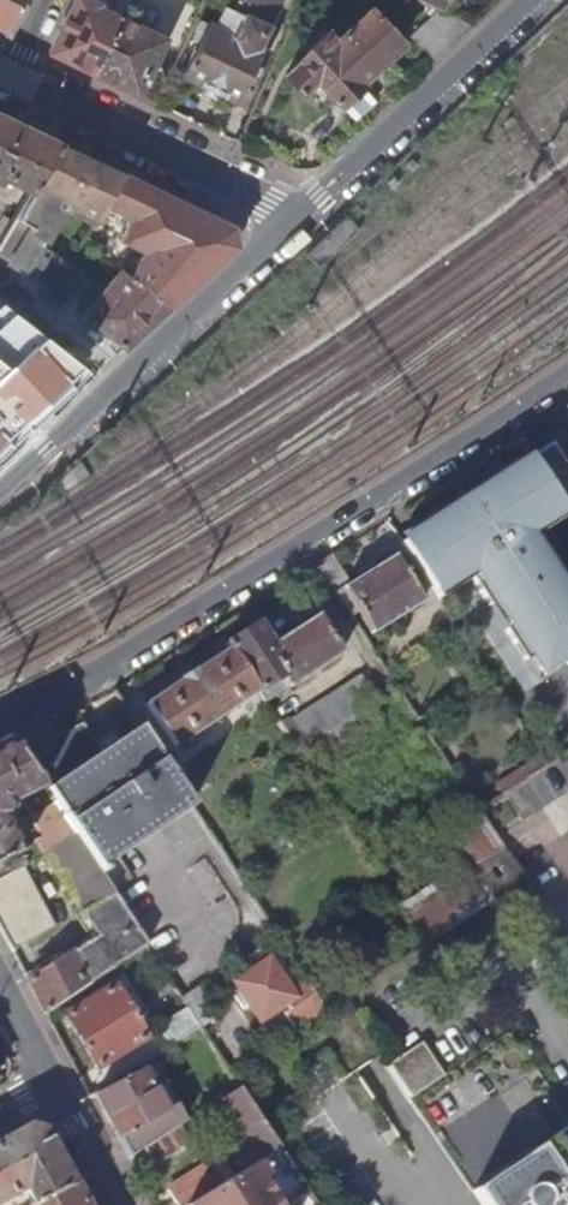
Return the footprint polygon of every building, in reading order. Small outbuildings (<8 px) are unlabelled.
[(6,31),(4,34),(9,36),(26,0),(0,0),(0,28),(6,31)] [(90,0),(74,0),(49,52),(67,61),(94,74),(120,19),(95,7),(96,3),(90,0)] [(215,25),(204,20),(195,40),(199,42),(183,75),(240,101),(264,48),(258,45),(279,0),(227,0),(215,25)] [(438,9),(443,0),(419,0),(438,9)] [(338,106),(340,103),(361,83),(401,44),(370,9),(335,41),(327,32),(306,51),(308,54),(284,75),(301,94),(315,81),(338,106)] [(163,38),(120,19),(94,74),(116,84),(137,94),(163,38)] [(369,92),(361,83),(340,103),(348,110),(369,92)] [(1,185),(0,187),(0,193),(10,197),(17,184),(31,190),(59,144),(13,122),(0,116),(0,185),(1,185)] [(95,221),(104,204),(122,174),(59,144),(31,190),(0,240),(0,256),(1,254),(8,258),(7,261),(28,273),(39,255),(37,246),(67,197),(75,201),(72,207),(95,221)] [(142,249),(130,279),(169,307),(234,248),(230,225),(157,190),(122,174),(104,204),(133,218),(122,240),(142,249)] [(356,204),(345,215),(347,217),(351,222),(363,212),(356,204)] [(84,315),(125,348),(146,328),(169,307),(130,279),(119,270),(84,315)] [(10,429),(11,430),(47,399),(17,363),(0,377),(0,416),(10,429)] [(10,429),(0,416),(0,436),(10,429)] [(530,459),(534,466),(562,507),(567,503),(567,461),(561,466),(548,447),(530,459)] [(400,545),(433,594),(452,582),(457,589),(526,694),(539,686),(567,666),(567,584),(538,537),(567,517),(562,507),(534,466),(513,479),(509,473),(498,480),(413,529),(403,536),(406,541),(400,545)] [(349,584),(332,556),(317,566),(352,619),(360,613),(373,635),(424,603),(394,557),(349,584)] [(258,624),(226,644),(229,649),(258,692),(265,703),(342,654),(317,616),(272,645),(258,624)] [(172,747),(258,692),(229,649),(195,671),(193,670),(179,680),(180,682),(145,705),(172,747)] [(295,718),(310,743),(317,738),(368,705),(376,699),(361,676),(295,718)] [(317,738),(323,748),(327,755),(379,721),(368,705),(317,738)] [(287,719),(279,723),(298,751),(306,746),(287,719)] [(231,934),(262,913),(173,779),(139,728),(98,753),(77,724),(16,755),(72,840),(143,946),(184,1008),(198,1028),(227,1010),(211,982),(246,959),(231,934)] [(305,760),(323,748),(317,738),(310,743),(306,746),(298,751),(305,760)] [(50,853),(72,840),(16,755),(9,744),(0,749),(0,879),(6,875),(24,866),(25,866),(41,857),(33,841),(16,850),(1,823),(5,821),(8,808),(7,804),(20,798),(50,853)] [(495,786),(502,795),(547,767),(540,756),(495,786)] [(437,839),(382,876),(427,942),(445,930),(524,876),(502,843),(461,872),(437,839)] [(96,937),(27,983),(44,1015),(143,946),(72,840),(50,853),(43,856),(96,937)] [(6,875),(0,879),(0,931),(11,953),(38,938),(6,875)] [(232,983),(257,1021),(293,998),(268,959),(232,983)] [(63,1017),(94,1069),(146,1036),(114,985),(63,1017)] [(313,1002),(310,1004),(318,1016),(327,1010),(310,985),(305,990),(313,1002)] [(286,1022),(293,1032),(316,1017),(318,1016),(310,1004),(286,1022)] [(162,1024),(174,1043),(198,1028),(184,1008),(162,1024)] [(425,1041),(391,1062),(414,1097),(446,1076),(425,1041)] [(136,1072),(96,1096),(114,1130),(128,1157),(144,1146),(179,1125),(183,1123),(160,1087),(150,1093),(136,1072)] [(219,1156),(220,1159),(233,1178),(279,1149),(238,1088),(219,1100),(246,1139),(250,1146),(235,1157),(229,1149),(219,1156)] [(191,1142),(179,1125),(144,1146),(155,1164),(191,1142)] [(473,1189),(484,1204),(567,1204),(567,1126),(473,1189)] [(32,1204),(38,1204),(76,1184),(47,1131),(29,1127),(0,1143),(0,1204),(2,1204),(25,1192),(32,1204)] [(246,1139),(229,1149),(235,1157),(250,1146),(246,1139)] [(190,1204),(316,1204),(279,1149),(233,1178),(200,1198),(190,1204)] [(220,1159),(189,1179),(200,1198),(233,1178),(220,1159)] [(177,1204),(190,1204),(200,1198),(189,1179),(170,1192),(177,1204)] [(76,1184),(38,1204),(87,1204),(76,1184)]
